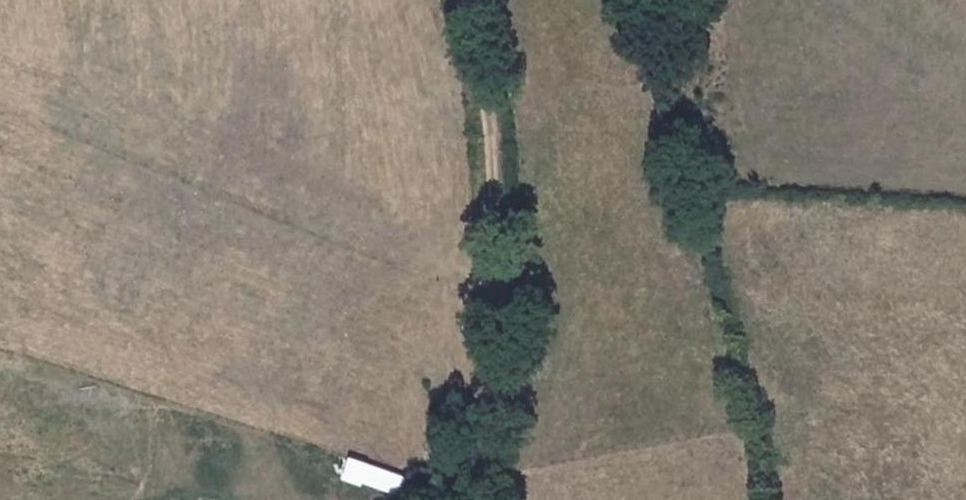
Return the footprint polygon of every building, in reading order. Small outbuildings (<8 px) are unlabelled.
[(347,459),(341,479),(396,496),(402,476),(347,459)]
